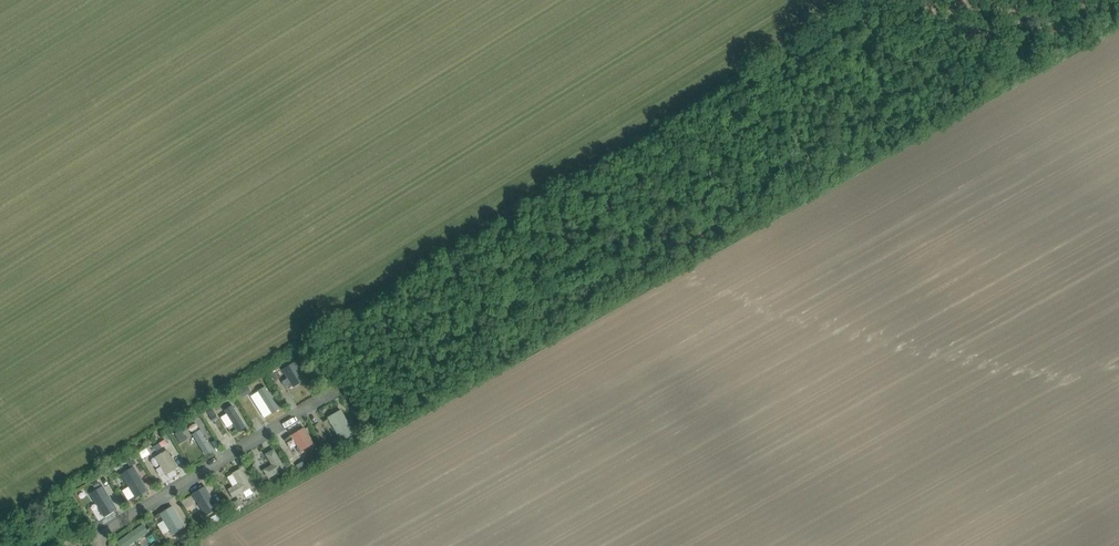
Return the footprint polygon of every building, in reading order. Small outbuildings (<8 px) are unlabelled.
[(297,360),(283,367),(293,388),(307,381),(297,360)] [(227,413),(221,417),(230,431),(236,428),(239,432),(247,426),(233,404),(225,409),(227,413)] [(342,409),(328,416),(341,441),(355,433),(342,409)] [(292,433),(301,451),(315,443),(306,426),(292,433)] [(168,448),(155,456),(166,474),(179,467),(168,448)] [(266,453),(272,464),(264,468),(269,478),(286,469),(276,448),(266,453)] [(135,497),(149,489),(135,466),(121,474),(135,497)] [(245,491),(247,495),(254,491),(242,467),(227,475),(233,486),(229,489),(233,497),(245,491)] [(94,511),(101,521),(119,508),(103,484),(89,494),(99,508),(94,511)] [(206,516),(220,509),(207,485),(193,492),(206,516)] [(164,520),(158,523),(164,534),(170,531),(172,534),(186,527),(174,505),(160,513),(164,520)] [(123,545),(129,545),(149,532),(143,523),(119,540),(123,545)]
